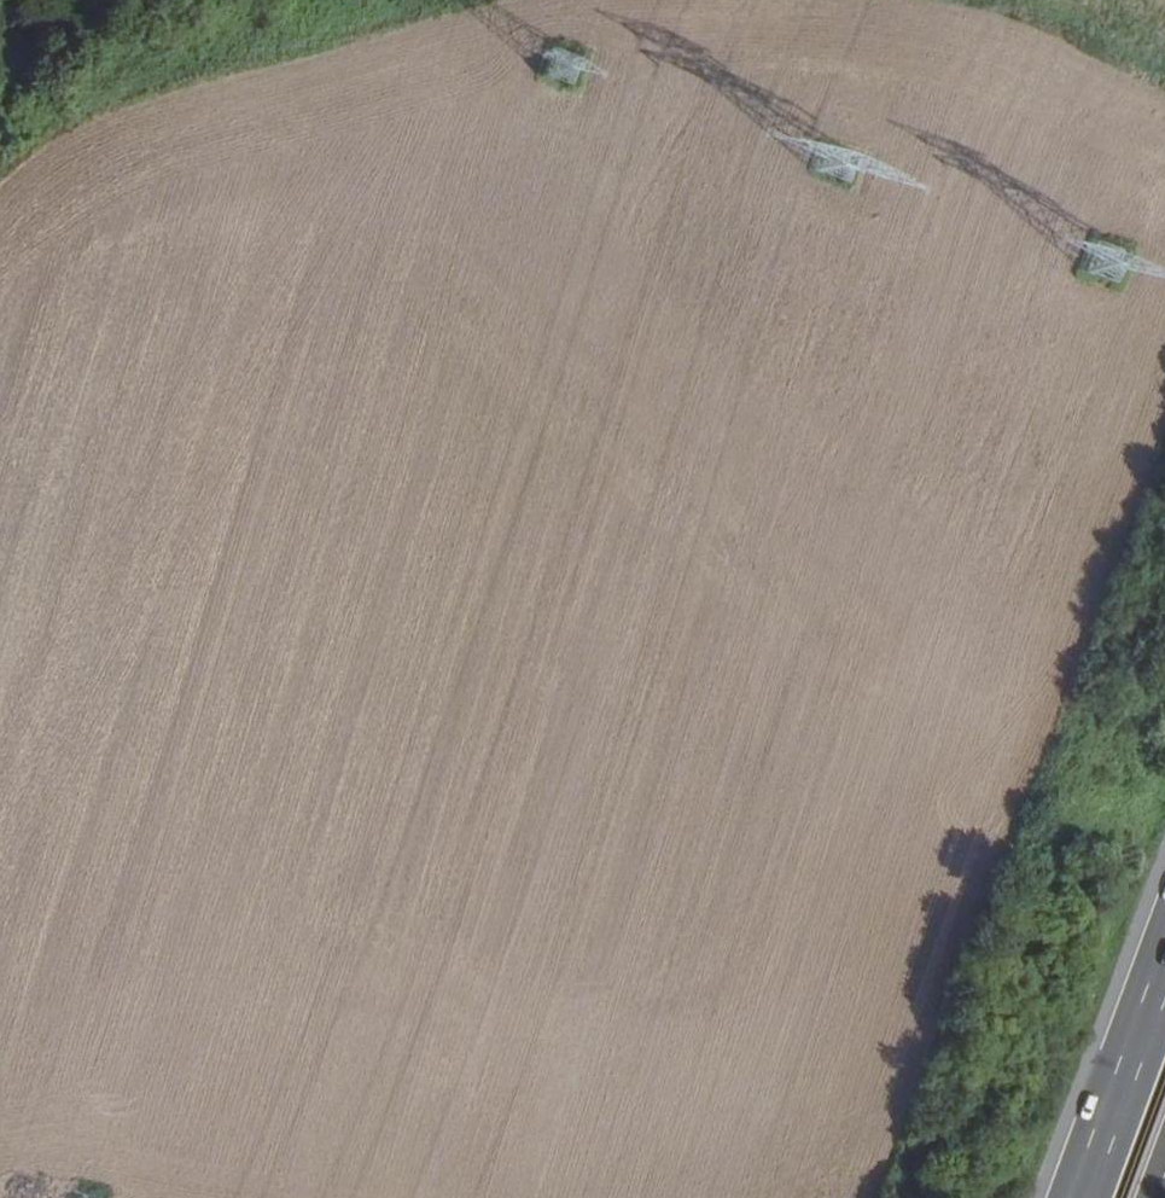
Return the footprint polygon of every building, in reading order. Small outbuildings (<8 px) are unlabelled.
[(12,1050),(0,1047),(0,1094),(12,1050)]
